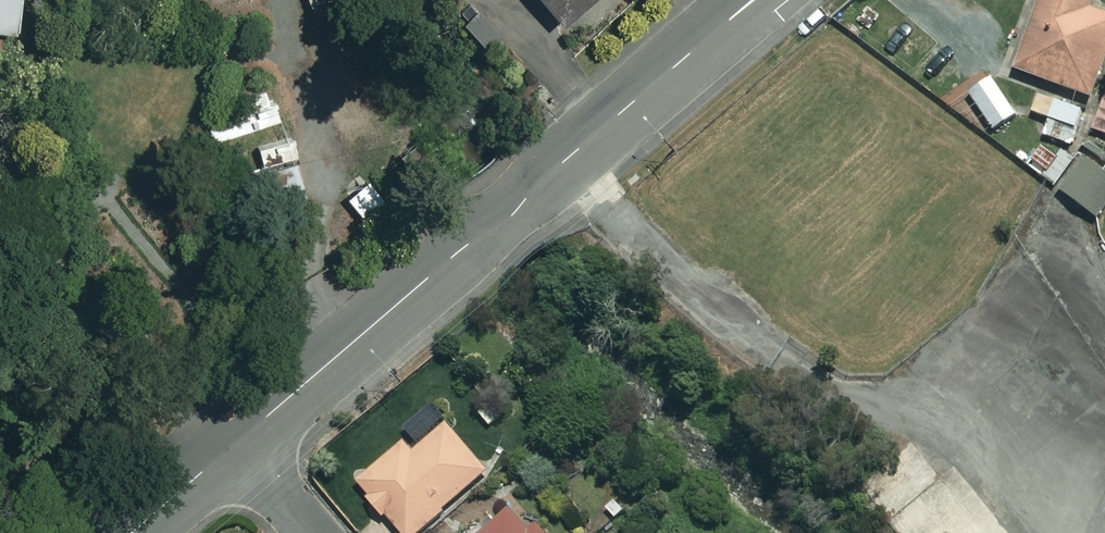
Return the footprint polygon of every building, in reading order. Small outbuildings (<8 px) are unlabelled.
[(14,29),(18,0),(0,0),(0,27),(14,29)] [(558,17),(578,0),(543,0),(558,17)] [(1014,70),(1092,99),(1104,62),(1104,12),(1089,6),(1091,0),(1040,0),(1014,70)] [(1017,115),(990,77),(968,93),(994,131),(1017,115)] [(206,118),(211,134),(279,114),(273,95),(267,97),(263,86),(246,91),(250,104),(206,118)] [(1086,109),(1040,92),(1032,113),(1050,120),(1044,136),(1072,146),(1086,109)] [(256,143),(260,159),(295,150),(291,134),(256,143)] [(274,191),(301,183),(294,156),(266,163),(274,191)] [(1081,158),(1058,190),(1095,217),(1104,203),(1104,175),(1081,158)] [(385,200),(366,177),(346,193),(364,216),(385,200)] [(1083,350),(1036,385),(1061,417),(1104,384),(1104,378),(1083,350)] [(444,422),(412,451),(403,440),(355,484),(400,532),(417,532),(487,469),(444,422)] [(998,523),(1006,532),(1061,532),(1031,496),(998,523)] [(516,503),(482,532),(542,532),(516,503)]
